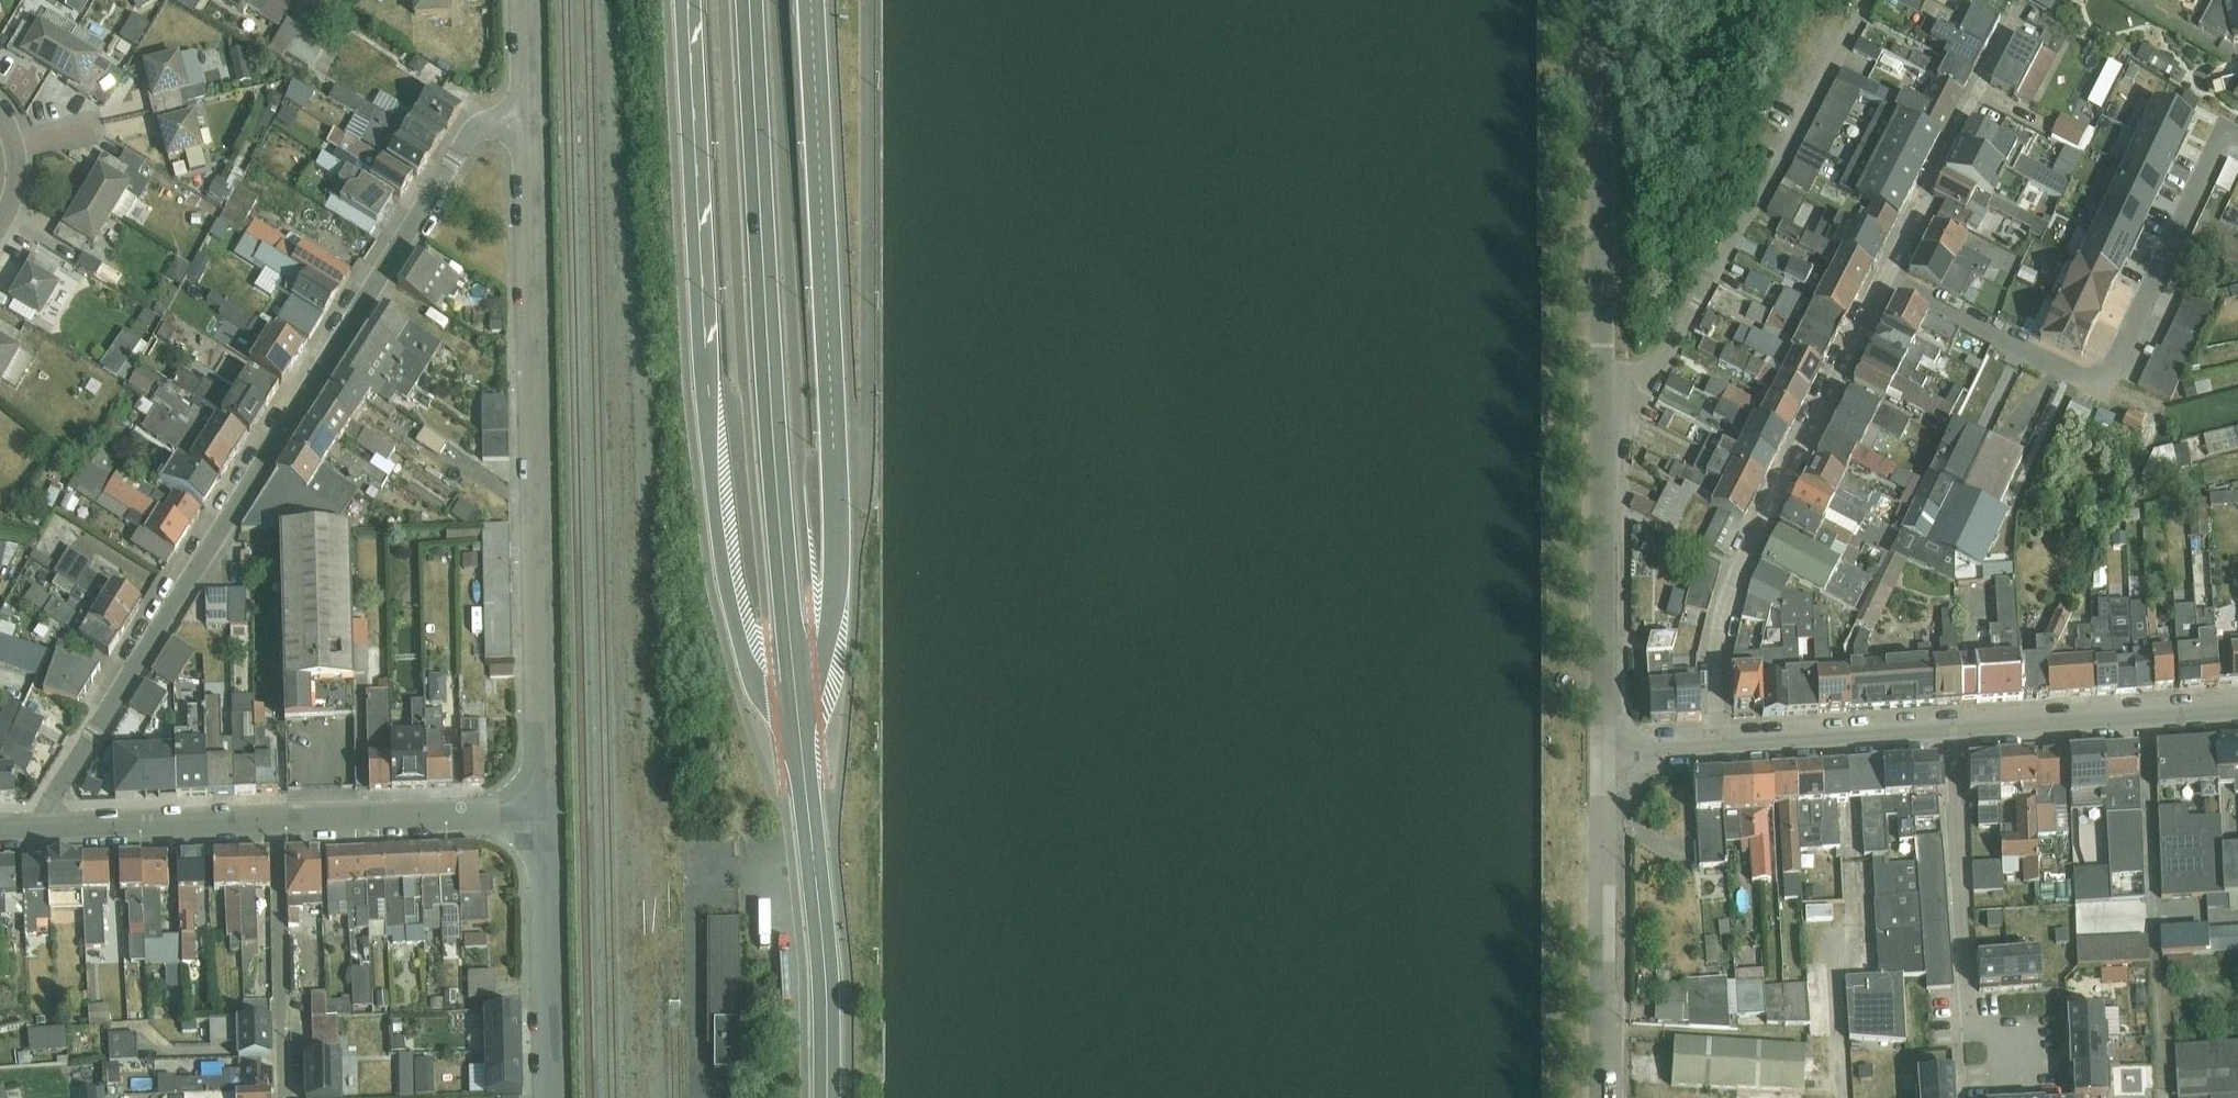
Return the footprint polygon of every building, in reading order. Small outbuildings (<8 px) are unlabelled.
[(139,11),(156,1),(155,0),(132,0),(139,11)] [(173,3),(193,15),(202,0),(175,0),(173,3)] [(269,0),(213,0),(245,18),(249,9),(260,16),(269,0)] [(260,16),(278,26),(294,0),(269,0),(260,16)] [(414,18),(452,17),(451,0),(413,0),(414,18)] [(1906,13),(1925,22),(1984,52),(1998,24),(1973,11),(1971,15),(1960,10),(1956,18),(1918,0),(1883,0),(1883,1),(1906,13)] [(2034,5),(2050,14),(2058,0),(2036,0),(2034,5)] [(2210,2),(2213,4),(2224,10),(2237,6),(2237,0),(2210,0),(2210,2)] [(1906,13),(1883,1),(1875,15),(1899,27),(1906,13)] [(2213,4),(2199,28),(2223,42),(2225,39),(2233,44),(2237,42),(2237,6),(2224,10),(2213,4)] [(41,23),(71,42),(77,31),(79,29),(49,11),(41,23)] [(134,15),(120,38),(137,48),(151,26),(134,15)] [(286,56),(302,30),(288,21),(268,54),(282,63),(286,56)] [(1984,52),(1925,22),(1918,37),(1947,52),(1942,61),(1946,63),(1972,75),(1984,52)] [(71,42),(41,23),(40,23),(35,31),(24,25),(8,51),(20,59),(23,55),(32,61),(53,74),(71,42)] [(302,30),(286,56),(308,70),(324,43),(302,30)] [(71,42),(53,74),(71,84),(80,89),(78,93),(91,101),(92,98),(106,75),(96,69),(100,61),(101,60),(100,59),(106,48),(77,31),(71,42)] [(2015,38),(1990,86),(2013,98),(2013,99),(2015,101),(2017,99),(2031,107),(2055,60),(2029,46),(2030,44),(2028,43),(2027,44),(2015,38)] [(1860,42),(1853,54),(1876,66),(1882,54),(1860,42)] [(245,50),(230,53),(238,86),(252,83),(245,50)] [(1934,81),(1961,96),(1972,75),(1946,63),(1942,71),(1913,55),(1912,56),(1902,52),(1898,62),(1929,78),(1934,81)] [(2154,53),(2147,66),(2172,81),(2180,67),(2154,53)] [(190,104),(196,102),(205,100),(202,87),(205,87),(196,54),(145,66),(151,88),(154,99),(150,100),(152,114),(190,104)] [(416,57),(408,70),(421,78),(429,65),(416,57)] [(106,75),(92,98),(105,106),(122,74),(100,61),(96,69),(106,75)] [(2108,63),(2087,105),(2100,112),(2121,70),(2108,63)] [(1835,83),(1859,96),(1868,100),(1880,107),(1939,138),(1961,96),(1934,81),(1921,105),(1902,96),(1899,102),(1842,72),(1835,83)] [(2220,84),(2223,96),(2237,105),(2237,79),(2220,84)] [(1796,166),(1818,178),(1828,158),(1859,96),(1835,83),(1826,101),(1814,125),(1811,131),(1793,166),(1796,166)] [(294,84),(285,101),(305,111),(314,95),(294,84)] [(393,120),(373,109),(356,100),(357,98),(337,87),(329,101),(354,116),(372,126),(430,159),(460,113),(430,93),(411,122),(398,113),(393,120)] [(393,120),(398,113),(401,106),(381,95),(373,109),(393,120)] [(190,104),(152,114),(156,128),(160,127),(169,159),(187,155),(190,172),(207,168),(196,116),(199,116),(196,102),(190,104)] [(2143,137),(2174,152),(2179,142),(2183,143),(2193,122),(2153,103),(2138,135),(2143,137)] [(1939,138),(1880,107),(1869,127),(1926,157),(1929,151),(1932,153),(1939,138)] [(283,109),(276,122),(290,130),(298,117),(283,109)] [(260,112),(250,134),(263,140),(273,118),(260,112)] [(2062,115),(2050,137),(2077,151),(2088,129),(2062,115)] [(343,137),(413,179),(415,176),(418,178),(430,159),(372,126),(354,116),(344,135),(343,137)] [(1959,148),(2029,185),(2060,201),(2068,183),(2020,158),(2023,152),(1996,137),(1971,124),(1959,148)] [(1859,148),(1918,179),(1925,165),(1922,163),(1926,157),(1869,127),(1859,148)] [(331,163),(368,185),(371,181),(401,199),(402,197),(405,196),(409,191),(408,187),(413,179),(343,137),(335,132),(327,144),(338,152),(331,163)] [(2123,167),(2163,186),(2172,165),(2168,163),(2174,152),(2143,137),(2138,135),(2123,167)] [(1848,168),(1905,197),(1908,191),(1911,193),(1918,179),(1859,148),(1848,168)] [(1964,185),(2016,211),(2029,186),(2029,185),(1959,148),(1958,149),(1977,159),(1980,161),(1969,184),(1946,172),(1945,175),(1964,185)] [(1977,159),(1958,149),(1946,172),(1969,184),(1980,161),(1977,159)] [(82,199),(113,218),(123,224),(138,201),(140,202),(151,184),(138,177),(146,165),(126,152),(119,164),(104,155),(96,168),(100,170),(94,180),(82,199)] [(2068,152),(2062,163),(2075,171),(2081,159),(2068,152)] [(368,185),(331,163),(323,157),(316,168),(335,180),(336,178),(342,182),(325,211),(370,239),(395,202),(368,185)] [(2216,188),(2229,194),(2237,174),(2237,167),(2227,162),(2216,188)] [(1788,192),(1790,193),(1794,185),(1810,194),(1818,178),(1796,166),(1793,166),(1780,188),(1788,192)] [(2108,198),(2147,217),(2163,186),(2123,167),(2108,198)] [(1905,197),(1848,168),(1838,188),(1871,205),(1897,219),(1904,205),(1902,204),(1905,197)] [(229,205),(238,188),(245,175),(238,172),(238,171),(235,169),(232,173),(231,172),(227,178),(220,174),(206,198),(223,208),(226,203),(229,205)] [(1938,216),(1957,226),(1966,231),(1968,227),(1977,231),(1987,211),(2030,232),(2028,236),(2041,242),(2048,228),(2016,211),(1964,185),(1945,175),(1933,197),(1945,203),(1938,216)] [(1825,183),(1819,195),(1843,207),(1849,195),(1825,183)] [(238,188),(229,205),(225,211),(219,222),(246,238),(265,250),(338,295),(350,276),(305,247),(303,243),(293,236),(289,237),(287,241),(256,222),(254,225),(247,221),(259,200),(238,188)] [(1788,192),(1780,188),(1767,215),(1782,222),(1792,228),(1805,202),(1790,193),(1788,192)] [(2092,231),(2132,250),(2147,217),(2108,198),(2092,231)] [(113,218),(82,199),(71,218),(64,230),(60,228),(54,238),(80,254),(87,243),(95,248),(113,218)] [(1853,226),(1885,242),(1897,219),(1871,205),(1866,214),(1861,211),(1853,226)] [(1813,239),(1872,269),(1885,242),(1853,226),(1827,212),(1813,239)] [(1921,250),(1972,276),(1983,281),(1991,266),(1962,251),(1967,241),(1953,234),(1957,226),(1938,216),(1921,250)] [(1826,281),(1857,296),(1872,269),(1813,239),(1792,228),(1782,222),(1775,236),(1799,247),(1799,248),(1834,266),(1826,281)] [(222,231),(212,248),(228,257),(238,239),(222,231)] [(2077,262),(2117,281),(2126,262),(2132,250),(2092,231),(2077,262)] [(265,250),(246,238),(234,256),(263,274),(266,270),(257,264),(265,250)] [(91,274),(104,256),(90,247),(77,264),(91,274)] [(275,332),(303,350),(308,341),(309,342),(338,295),(265,250),(257,264),(266,270),(263,274),(259,281),(291,301),(273,331),(275,332)] [(1972,276),(1921,250),(1909,274),(1960,300),(1961,297),(1964,299),(1973,281),(1970,279),(1972,276)] [(1857,296),(1826,281),(1768,251),(1761,266),(1812,291),(1816,290),(1820,292),(1812,305),(1844,321),(1857,296)] [(420,253),(398,286),(439,313),(445,302),(459,279),(420,253)] [(193,268),(188,277),(199,284),(212,261),(200,255),(193,268)] [(13,303),(37,317),(42,320),(61,288),(52,282),(59,272),(33,256),(19,279),(22,280),(9,301),(13,303)] [(177,259),(166,278),(180,286),(190,267),(177,259)] [(2059,302),(2098,321),(2117,281),(2077,262),(2059,302)] [(102,264),(95,275),(113,287),(120,275),(102,264)] [(2022,268),(2016,280),(2032,288),(2038,276),(2022,268)] [(1751,273),(1745,286),(1766,296),(1771,283),(1751,273)] [(2229,291),(2217,293),(2219,304),(2237,299),(2237,289),(2229,291)] [(1801,329),(1832,345),(1844,321),(1812,305),(1784,291),(1778,305),(1807,319),(1801,329)] [(275,332),(273,331),(216,295),(210,305),(222,312),(220,317),(263,343),(250,364),(282,384),(303,350),(275,332)] [(2172,325),(2199,338),(2214,308),(2186,295),(2172,325)] [(1883,325),(1915,341),(1921,330),(1952,346),(1960,331),(1896,299),(1883,325)] [(2098,321),(2059,302),(2040,341),(2079,360),(2098,321)] [(37,317),(13,303),(8,311),(32,325),(37,317)] [(1775,344),(1821,368),(1832,345),(1801,329),(1752,305),(1745,320),(1763,328),(1761,332),(1777,340),(1775,344)] [(355,353),(414,391),(443,346),(384,308),(369,330),(355,353)] [(182,323),(177,332),(221,359),(227,350),(182,323)] [(3,385),(4,383),(17,391),(34,361),(14,347),(20,336),(0,324),(0,383),(3,385)] [(1873,345),(1919,369),(1920,368),(1925,361),(1934,365),(1940,354),(1915,341),(1883,325),(1873,345)] [(2199,338),(2172,325),(2160,351),(2155,348),(2137,387),(2169,402),(2177,386),(2183,373),(2199,338)] [(125,332),(100,368),(117,379),(118,378),(124,381),(148,346),(143,342),(142,344),(125,332)] [(1779,379),(1809,394),(1822,368),(1821,368),(1775,344),(1753,333),(1744,350),(1784,370),(1779,379)] [(1809,394),(1779,379),(1705,340),(1697,353),(1767,390),(1763,397),(1768,400),(1798,415),(1809,394)] [(1863,364),(1920,393),(1926,382),(1914,376),(1919,369),(1873,345),(1863,364)] [(195,365),(210,374),(239,393),(266,409),(279,389),(250,370),(244,379),(202,353),(194,364),(195,365)] [(341,375),(389,407),(397,395),(407,402),(414,391),(355,353),(341,375)] [(1920,393),(1863,364),(1853,383),(1885,400),(1889,392),(1903,399),(1901,403),(1911,409),(1914,408),(1947,425),(1954,411),(1945,406),(1920,393)] [(204,405),(220,415),(251,434),(266,409),(239,393),(235,400),(222,392),(218,397),(202,387),(210,374),(195,365),(188,377),(181,373),(173,385),(204,405)] [(130,385),(129,386),(148,399),(159,382),(140,369),(130,385)] [(322,404),(353,425),(366,405),(390,421),(396,411),(389,407),(341,375),(322,404)] [(1671,378),(1664,389),(1687,400),(1693,389),(1671,378)] [(2193,380),(2181,384),(2186,400),(2198,397),(2193,380)] [(1798,415),(1768,400),(1765,406),(1710,382),(1704,395),(1720,402),(1787,437),(1798,415)] [(1945,406),(1954,411),(1963,392),(1954,388),(1945,406)] [(211,429),(217,420),(220,415),(204,405),(201,410),(171,390),(166,397),(202,420),(200,422),(211,429)] [(1827,434),(1859,451),(1860,449),(1871,426),(1881,431),(1900,442),(1910,422),(1849,391),(1827,434)] [(151,405),(234,460),(247,440),(217,420),(211,429),(200,422),(202,420),(166,397),(160,392),(151,405)] [(1889,392),(1885,400),(1899,407),(1901,403),(1903,399),(1889,392)] [(234,460),(151,405),(142,399),(135,411),(148,421),(142,430),(221,480),(234,460)] [(483,435),(509,435),(508,403),(503,404),(503,399),(483,399),(483,404),(482,404),(483,435)] [(1787,437),(1720,402),(1717,408),(1718,408),(1714,416),(1727,424),(1741,443),(1775,460),(1787,437)] [(307,427),(338,447),(344,438),(375,458),(369,468),(389,480),(396,469),(389,464),(396,453),(353,425),(322,404),(307,427)] [(2187,412),(2176,414),(2180,434),(2191,431),(2187,412)] [(2129,415),(2123,428),(2136,434),(2142,421),(2129,415)] [(1891,553),(1908,562),(1954,585),(1954,557),(1982,570),(2009,514),(1997,509),(1998,507),(2021,460),(2015,457),(2017,454),(2011,451),(2009,455),(1987,443),(1980,440),(1966,433),(1968,428),(1962,425),(1960,430),(1952,426),(1945,440),(1924,484),(1910,511),(1905,522),(1900,531),(1902,532),(1891,553)] [(1871,426),(1860,449),(1870,454),(1881,431),(1871,426)] [(292,450),(322,470),(328,462),(349,474),(349,480),(354,483),(361,482),(365,478),(383,490),(389,480),(369,468),(338,447),(307,427),(292,450)] [(425,430),(416,443),(439,458),(448,445),(425,430)] [(1859,451),(1827,434),(1816,456),(1846,471),(1850,464),(1886,483),(1888,477),(1892,479),(1897,470),(1859,451)] [(509,435),(483,435),(483,463),(509,462),(509,435)] [(1707,452),(1764,482),(1775,460),(1741,443),(1709,439),(1703,451),(1707,452)] [(2189,445),(2172,448),(2176,468),(2194,464),(2189,445)] [(91,469),(107,479),(112,472),(107,469),(114,456),(102,449),(91,469)] [(322,470),(292,450),(241,530),(250,530),(280,530),(334,531),(357,494),(322,470)] [(1694,473),(1753,503),(1764,482),(1707,452),(1694,473)] [(176,459),(162,481),(204,508),(218,486),(176,459)] [(1681,493),(1692,499),(1718,512),(1742,523),(1753,503),(1694,473),(1670,461),(1664,472),(1670,475),(1669,476),(1685,483),(1681,493)] [(1802,483),(1867,516),(1869,517),(1872,510),(1876,512),(1882,497),(1813,462),(1802,483)] [(107,479),(91,469),(85,465),(72,486),(91,498),(92,497),(95,492),(132,516),(127,523),(140,531),(133,543),(168,564),(190,530),(112,482),(107,479)] [(112,482),(190,530),(200,513),(175,497),(170,503),(120,471),(112,482)] [(1910,511),(1924,484),(1917,481),(1913,478),(1900,506),(1910,511)] [(1790,507),(1823,524),(1828,515),(1857,530),(1859,531),(1867,516),(1802,483),(1790,507)] [(52,485),(42,507),(53,511),(62,490),(52,485)] [(1662,498),(1687,509),(1692,499),(1681,493),(1668,486),(1662,498)] [(95,492),(92,497),(107,509),(127,523),(132,516),(95,492)] [(2237,496),(2209,497),(2209,509),(2237,508),(2237,496)] [(1681,520),(1657,508),(1636,498),(1630,509),(1675,531),(1681,520)] [(1657,508),(1681,520),(1687,509),(1662,498),(1657,508)] [(2206,501),(2188,501),(2191,539),(2209,538),(2206,501)] [(462,502),(451,516),(469,528),(475,528),(482,515),(462,502)] [(2162,505),(2145,507),(2147,522),(2164,519),(2162,505)] [(1905,522),(1910,511),(1900,506),(1895,516),(1905,522)] [(1811,549),(1841,565),(1842,563),(1853,569),(1859,557),(1866,561),(1870,554),(1862,550),(1860,554),(1857,552),(1861,543),(1852,539),(1823,524),(1790,507),(1779,528),(1812,547),(1811,549)] [(34,508),(23,523),(33,530),(35,527),(38,529),(47,517),(34,508)] [(2138,508),(2125,509),(2126,524),(2138,523),(2137,509),(2138,508)] [(1742,523),(1718,512),(1713,522),(1737,533),(1742,523)] [(1823,524),(1852,539),(1857,530),(1828,515),(1823,524)] [(1707,533),(1731,544),(1737,533),(1713,522),(1707,533)] [(483,531),(483,541),(486,662),(514,661),(511,527),(483,528),(483,531)] [(334,531),(280,530),(285,722),(356,719),(355,676),(354,647),(351,531),(334,531)] [(483,541),(483,531),(455,534),(455,533),(447,534),(447,543),(483,541)] [(1761,564),(1790,579),(1824,596),(1841,605),(1855,612),(1870,580),(1841,565),(1811,549),(1777,532),(1761,564)] [(1731,544),(1707,533),(1701,545),(1724,557),(1731,544)] [(1647,536),(1640,549),(1663,559),(1669,545),(1647,536)] [(58,578),(131,623),(142,605),(90,572),(95,565),(71,550),(54,575),(58,578)] [(35,552),(30,560),(51,572),(55,565),(35,552)] [(1869,597),(1887,605),(1908,562),(1891,553),(1890,553),(1887,557),(1869,597)] [(1688,592),(1712,598),(1721,568),(1697,558),(1689,589),(1688,592)] [(1751,583),(1781,598),(1801,597),(1786,590),(1790,579),(1761,564),(1751,583)] [(1996,582),(2015,581),(2015,574),(2014,565),(1995,566),(1996,582)] [(2122,569),(2109,569),(2110,596),(2125,595),(2122,569)] [(67,609),(119,641),(131,623),(58,578),(53,587),(73,599),(67,609)] [(1958,656),(1961,706),(2022,702),(2020,662),(2015,581),(1996,582),(1994,582),(1997,628),(1989,629),(1991,659),(1973,661),(1973,655),(1958,656)] [(1747,596),(1771,608),(1782,611),(1781,598),(1751,583),(1747,596)] [(119,641),(67,609),(32,588),(24,601),(81,637),(79,639),(109,658),(119,641)] [(230,627),(229,592),(206,593),(206,627),(230,627)] [(229,592),(230,627),(247,627),(246,592),(229,592)] [(1687,596),(1684,610),(1707,616),(1712,599),(1712,598),(1688,592),(1687,596)] [(1684,610),(1687,596),(1675,593),(1668,618),(1681,622),(1684,610)] [(1771,608),(1747,596),(1742,619),(1766,624),(1771,608)] [(1781,598),(1782,611),(1783,646),(1787,716),(1818,715),(1815,673),(1802,673),(1802,659),(1806,658),(1806,643),(1814,643),(1812,610),(1812,597),(1801,597),(1781,598)] [(1887,605),(1869,597),(1856,624),(1874,632),(1887,605)] [(2111,603),(2116,695),(2135,693),(2131,640),(2125,641),(2121,602),(2111,603)] [(2091,629),(2096,697),(2116,695),(2111,603),(2096,603),(2097,623),(2090,623),(2091,629)] [(2131,640),(2135,693),(2153,691),(2146,609),(2146,605),(2129,606),(2131,640)] [(2020,662),(2022,702),(2048,700),(2046,664),(2056,645),(2073,613),(2060,606),(2042,643),(2034,644),(2035,661),(2020,662)] [(2200,688),(2196,612),(2195,607),(2173,609),(2179,689),(2200,688)] [(1812,610),(1814,643),(1815,673),(1818,715),(1849,713),(1846,673),(1831,673),(1826,609),(1812,610)] [(2146,609),(2153,691),(2172,690),(2167,630),(2157,632),(2155,609),(2146,609)] [(13,642),(17,628),(9,625),(12,615),(1,611),(0,613),(0,638),(13,642)] [(1931,663),(1934,707),(1961,706),(1958,656),(1954,612),(1942,612),(1943,642),(1939,642),(1940,655),(1931,656),(1930,647),(1918,647),(1919,664),(1931,663)] [(2196,612),(2200,688),(2218,686),(2216,646),(2214,613),(2204,614),(2203,612),(2196,612)] [(2046,664),(2048,700),(2096,697),(2091,629),(2077,630),(2078,644),(2075,644),(2077,662),(2067,663),(2072,653),(2056,645),(2046,664)] [(1846,673),(1849,713),(1873,711),(1869,667),(1867,644),(1871,638),(1860,632),(1853,648),(1854,668),(1845,669),(1846,673)] [(0,638),(0,665),(38,678),(49,654),(13,642),(0,638)] [(173,638),(152,672),(175,687),(196,653),(173,638)] [(1673,686),(1672,675),(1671,657),(1676,638),(1650,639),(1646,656),(1650,725),(1675,723),(1673,686)] [(1746,656),(1747,656),(1751,640),(1737,638),(1737,640),(1734,652),(1746,656)] [(2218,686),(2237,684),(2237,638),(2230,638),(2230,645),(2216,646),(2218,686)] [(354,647),(355,676),(368,676),(367,646),(354,647)] [(1759,655),(1762,705),(1762,718),(1787,716),(1783,646),(1770,647),(1769,651),(1760,651),(1759,655)] [(1746,656),(1734,652),(1731,665),(1734,709),(1738,708),(1740,711),(1747,710),(1749,708),(1754,707),(1754,705),(1762,705),(1759,655),(1747,656),(1746,656)] [(58,657),(44,694),(78,706),(100,671),(58,657)] [(1869,667),(1873,711),(1934,707),(1931,663),(1919,664),(1869,667)] [(513,667),(490,668),(491,680),(513,679),(513,667)] [(1673,686),(1675,723),(1699,721),(1696,673),(1672,675),(1673,686)] [(146,681),(130,707),(152,721),(168,696),(146,681)] [(392,790),(391,732),(390,683),(379,684),(379,693),(367,694),(370,791),(392,790)] [(233,740),(235,796),(257,795),(254,707),(254,697),(232,697),(232,716),(233,740)] [(205,709),(208,797),(235,796),(233,740),(221,740),(220,716),(220,700),(205,701),(205,709)] [(22,712),(24,708),(9,702),(0,722),(0,761),(22,712)] [(391,732),(392,790),(428,789),(426,715),(425,702),(411,702),(412,731),(391,732)] [(254,707),(257,795),(279,794),(277,759),(271,759),(270,742),(266,742),(264,707),(254,707)] [(176,749),(177,798),(208,797),(205,709),(188,710),(189,734),(176,735),(176,749)] [(16,804),(15,771),(15,769),(22,753),(29,757),(45,723),(22,712),(0,761),(0,804),(16,804)] [(426,715),(428,789),(452,789),(451,755),(444,755),(443,714),(426,715)] [(221,740),(233,740),(232,716),(220,716),(221,740)] [(461,755),(462,788),(485,787),(484,756),(488,756),(487,722),(460,723),(461,755)] [(2221,789),(2236,788),(2236,793),(2237,793),(2237,742),(2219,743),(2221,789)] [(2221,789),(2219,743),(2217,743),(2218,746),(2170,749),(2170,746),(2155,747),(2158,790),(2202,787),(2203,801),(2222,800),(2221,789)] [(2103,751),(2104,782),(2105,789),(2106,818),(2111,904),(2145,901),(2138,748),(2103,751)] [(145,750),(147,799),(147,794),(160,794),(160,788),(176,787),(176,798),(177,798),(176,749),(145,750)] [(147,799),(145,750),(114,751),(116,800),(119,800),(147,799)] [(2067,753),(2069,790),(2070,807),(2081,807),(2081,789),(2092,788),(2091,783),(2104,782),(2103,751),(2067,753)] [(22,753),(15,769),(26,775),(34,760),(29,757),(22,753)] [(2033,755),(2037,851),(2049,851),(2049,848),(2053,848),(2053,838),(2068,836),(2065,790),(2069,790),(2067,753),(2033,755)] [(451,755),(452,789),(457,788),(462,788),(461,755),(451,755)] [(1997,757),(1999,803),(2016,802),(2017,827),(2000,828),(2002,874),(2019,874),(2018,866),(2022,866),(2023,883),(2038,884),(2037,851),(2033,755),(1997,757)] [(1999,803),(1997,757),(1967,759),(1968,779),(1969,795),(1977,795),(1978,829),(2000,828),(1999,803)] [(1909,763),(1913,821),(1939,820),(1937,799),(1943,798),(1941,769),(1936,769),(1935,761),(1912,763),(1909,763)] [(1882,764),(1885,818),(1898,817),(1900,843),(1915,842),(1915,839),(1913,821),(1909,763),(1882,764)] [(1845,767),(1848,803),(1861,802),(1864,857),(1872,857),(1888,856),(1885,818),(1882,764),(1845,767)] [(1824,830),(1821,830),(1822,851),(1839,850),(1836,805),(1848,803),(1845,767),(1819,769),(1824,830)] [(1794,770),(1798,831),(1821,830),(1824,830),(1819,769),(1794,770)] [(1770,772),(1772,809),(1774,808),(1779,808),(1780,833),(1784,902),(1802,901),(1799,853),(1798,831),(1794,770),(1770,772)] [(1750,843),(1751,865),(1752,883),(1771,882),(1768,813),(1773,813),(1772,809),(1770,772),(1766,772),(1749,773),(1753,842),(1750,843)] [(1720,775),(1725,845),(1741,844),(1742,866),(1751,865),(1750,843),(1753,842),(1749,773),(1720,775)] [(1725,845),(1720,775),(1693,777),(1699,869),(1727,867),(1725,845)] [(88,779),(83,792),(99,798),(104,786),(88,779)] [(147,794),(147,799),(176,798),(176,787),(160,788),(160,794),(147,794)] [(2106,818),(2105,789),(2092,790),(2094,819),(2106,818)] [(2226,896),(2224,842),(2223,818),(2190,820),(2190,809),(2158,811),(2162,899),(2226,896)] [(1798,831),(1799,853),(1809,852),(1822,851),(1821,830),(1798,831)] [(1917,865),(1925,978),(1926,991),(1932,991),(1953,989),(1951,961),(1950,948),(1947,910),(1941,837),(1915,839),(1915,842),(1917,865)] [(2224,842),(2226,896),(2229,896),(2237,895),(2237,841),(2224,842)] [(458,847),(461,926),(489,924),(487,896),(493,896),(492,878),(479,879),(477,846),(458,847)] [(440,848),(442,931),(442,943),(461,943),(461,926),(458,847),(440,848)] [(421,849),(424,902),(425,926),(427,932),(442,931),(440,848),(421,849)] [(403,850),(407,945),(426,945),(425,929),(419,929),(418,909),(415,908),(415,902),(424,902),(421,849),(403,850)] [(365,851),(369,932),(369,940),(387,939),(384,850),(365,851)] [(384,850),(387,939),(393,939),(393,946),(407,945),(403,850),(384,850)] [(347,852),(348,906),(348,919),(349,933),(369,932),(365,851),(347,852)] [(1822,851),(1809,852),(1809,860),(1823,859),(1822,851)] [(348,906),(347,852),(327,853),(330,920),(341,919),(341,907),(348,906)] [(320,853),(287,854),(288,901),(289,928),(301,928),(301,911),(304,911),(303,909),(322,909),(320,853)] [(243,952),(239,855),(214,856),(214,891),(226,891),(228,940),(230,940),(231,953),(243,952)] [(239,855),(243,952),(243,972),(250,972),(255,959),(259,959),(254,891),(271,890),(270,855),(262,855),(239,855)] [(182,938),(183,966),(196,967),(195,918),(196,918),(196,891),(205,891),(204,856),(178,857),(182,938)] [(146,963),(142,857),(140,857),(121,858),(120,858),(120,893),(126,893),(126,907),(129,907),(130,964),(146,963)] [(142,857),(146,963),(146,968),(166,967),(166,1002),(185,1001),(183,966),(182,938),(162,938),(161,893),(169,893),(168,857),(142,857)] [(48,859),(50,912),(85,911),(83,858),(48,859)] [(83,858),(85,911),(86,949),(104,948),(106,946),(105,910),(108,909),(108,893),(110,893),(109,858),(83,858)] [(23,899),(24,918),(25,936),(38,937),(37,923),(51,922),(50,912),(48,859),(22,860),(23,899)] [(10,976),(9,947),(3,947),(2,919),(6,918),(6,898),(17,898),(16,861),(0,861),(0,977),(10,976)] [(1878,980),(1858,980),(1845,980),(1849,1041),(1905,1045),(1903,979),(1925,978),(1917,865),(1915,865),(1884,868),(1884,861),(1873,862),(1876,902),(1874,902),(1876,933),(1878,980)] [(2001,863),(1972,865),(1973,894),(1974,894),(2003,893),(2001,863)] [(2229,896),(2230,912),(2237,911),(2237,895),(2229,896)] [(6,898),(6,918),(24,918),(23,899),(17,898),(6,898)] [(740,922),(708,923),(708,1046),(715,1046),(715,1072),(743,1072),(744,1022),(738,1022),(738,924),(740,923),(740,922)] [(2213,955),(2237,953),(2237,929),(2211,930),(2213,955)] [(2213,955),(2211,930),(2181,931),(2163,932),(2164,958),(2169,958),(2195,956),(2213,955)] [(1878,980),(1876,933),(1855,935),(1858,980),(1878,980)] [(487,937),(465,937),(465,949),(487,948),(487,937)] [(1717,938),(1705,939),(1706,964),(1718,963),(1717,938)] [(2147,939),(2076,942),(2077,968),(2149,966),(2147,939)] [(2007,955),(2010,991),(2041,989),(2038,952),(2007,955)] [(2010,991),(2007,955),(1977,957),(1979,993),(2010,991)] [(2195,956),(2169,958),(2169,971),(2172,972),(2180,975),(2196,975),(2195,956)] [(350,1002),(350,1009),(372,1009),(370,968),(350,969),(350,1002)] [(1698,982),(1726,980),(1725,969),(1698,971),(1698,982)] [(2128,969),(2101,970),(2102,984),(2128,983),(2128,969)] [(1736,983),(1738,1018),(1766,1016),(1764,988),(1762,971),(1735,973),(1736,983)] [(495,973),(469,974),(470,1000),(495,1000),(495,973)] [(1726,980),(1698,982),(1685,983),(1685,985),(1678,989),(1662,988),(1661,1007),(1655,1007),(1654,1024),(1688,1026),(1688,1030),(1730,1032),(1729,1018),(1738,1018),(1736,983),(1726,984),(1726,980)] [(1783,987),(1785,1026),(1810,1027),(1807,985),(1783,987)] [(1764,988),(1766,1016),(1766,1025),(1785,1026),(1783,987),(1764,988)] [(458,993),(444,993),(444,1007),(458,1008),(458,993)] [(326,1018),(326,1003),(326,997),(311,997),(312,1019),(326,1018)] [(326,1003),(326,1018),(338,1018),(351,1018),(350,1009),(350,1002),(326,1003)] [(250,1022),(272,1021),(271,1003),(245,1004),(245,1006),(245,1022),(250,1022)] [(109,1006),(88,1007),(89,1026),(108,1025),(110,1025),(109,1006)] [(217,1023),(245,1022),(245,1006),(217,1007),(217,1023)] [(485,1053),(522,1053),(521,1012),(521,1010),(484,1011),(485,1053)] [(2070,1042),(2104,1040),(2103,1011),(2066,1013),(2067,1033),(2070,1032),(2070,1042)] [(326,1018),(312,1019),(313,1049),(339,1049),(338,1018),(326,1018)] [(245,1022),(217,1023),(209,1023),(210,1047),(237,1046),(272,1045),(272,1021),(250,1022),(245,1022)] [(67,1030),(28,1033),(30,1055),(69,1051),(67,1030)] [(138,1036),(109,1038),(110,1064),(138,1063),(138,1036)] [(82,1039),(72,1039),(72,1060),(82,1060),(82,1039)] [(406,1040),(391,1040),(391,1053),(406,1053),(406,1040)] [(2104,1040),(2070,1042),(2070,1051),(2067,1051),(2068,1063),(2068,1071),(2071,1071),(2106,1069),(2104,1040)] [(1674,1041),(1671,1087),(1803,1095),(1805,1049),(1674,1041)] [(2176,1047),(2180,1097),(2237,1097),(2237,1043),(2176,1047)] [(239,1060),(260,1060),(273,1059),(272,1045),(237,1046),(237,1060),(239,1060)] [(522,1053),(485,1053),(486,1096),(523,1095),(522,1053)] [(414,1061),(414,1057),(414,1056),(399,1058),(400,1097),(415,1097),(414,1061)] [(305,1058),(306,1097),(342,1097),(341,1058),(341,1057),(305,1058)] [(260,1060),(239,1060),(239,1073),(224,1073),(224,1066),(202,1066),(202,1082),(192,1082),(192,1080),(187,1080),(187,1082),(176,1082),(176,1079),(160,1079),(160,1097),(185,1097),(271,1094),(274,1094),(273,1072),(260,1072),(260,1060)] [(415,1097),(436,1097),(435,1060),(414,1061),(415,1097)] [(120,1066),(107,1067),(108,1087),(121,1086),(120,1066)] [(2071,1071),(2073,1097),(2070,1097),(2088,1097),(2107,1097),(2106,1069),(2071,1071)] [(1951,1091),(1954,1091),(1953,1071),(1916,1074),(1918,1097),(1952,1097),(1951,1091)] [(78,1091),(79,1097),(107,1097),(106,1088),(78,1091)]
